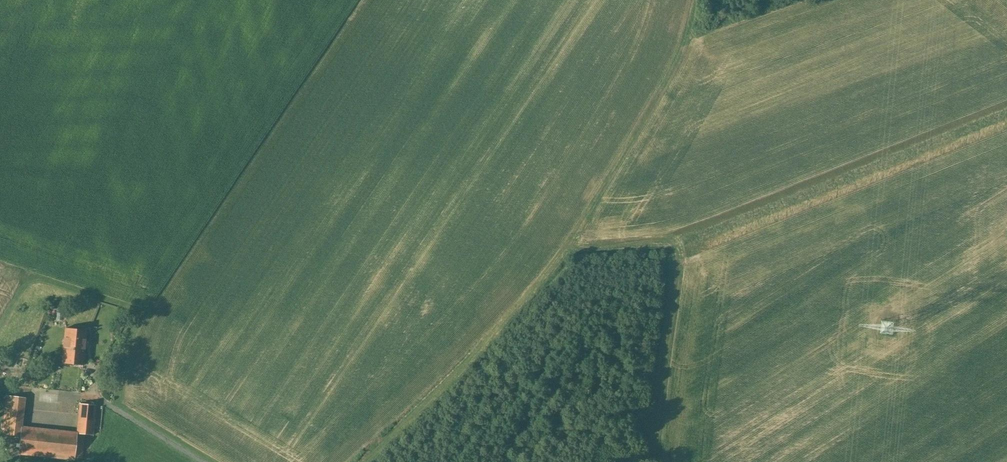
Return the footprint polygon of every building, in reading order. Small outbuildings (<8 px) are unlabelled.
[(86,330),(65,328),(61,363),(83,365),(86,330)] [(76,432),(23,426),(26,398),(8,396),(4,435),(18,437),(17,451),(79,458),(82,434),(91,435),(95,406),(79,404),(76,432)]
